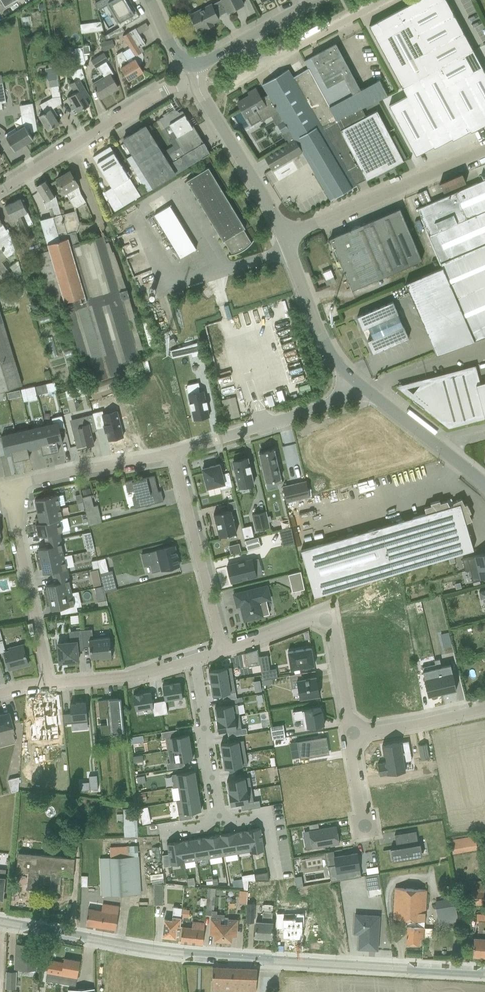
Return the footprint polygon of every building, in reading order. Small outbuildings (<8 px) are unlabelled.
[(122,27),(139,17),(129,0),(100,0),(95,3),(97,11),(108,4),(122,27)] [(221,0),(216,2),(222,14),(226,11),(227,13),(243,5),(241,0),(221,0)] [(369,26),(402,88),(429,74),(419,56),(428,51),(418,34),(454,15),(446,0),(416,0),(378,21),(369,26)] [(222,14),(216,2),(211,5),(211,4),(190,15),(198,30),(204,27),(205,29),(213,24),(212,23),(218,20),(217,16),(222,14)] [(454,15),(418,34),(428,51),(463,32),(454,15)] [(79,23),(80,32),(101,30),(100,21),(79,23)] [(121,67),(120,67),(128,80),(143,71),(139,65),(141,63),(142,61),(143,57),(143,54),(142,52),(139,48),(145,44),(135,28),(122,36),(134,56),(131,57),(133,60),(129,62),(122,51),(116,55),(117,61),(121,67)] [(428,51),(419,56),(429,74),(437,69),(473,50),(463,32),(428,51)] [(108,48),(106,41),(100,43),(102,50),(108,48)] [(308,69),(293,77),(327,123),(361,108),(387,95),(379,80),(360,90),(335,44),(304,61),(308,69)] [(473,50),(437,69),(446,86),(482,67),(473,50)] [(105,79),(93,86),(95,88),(94,89),(95,91),(96,91),(100,98),(118,88),(110,75),(113,73),(106,61),(108,60),(104,53),(92,60),(96,67),(99,66),(104,74),(103,75),(105,79)] [(389,105),(416,155),(425,150),(420,141),(428,137),(429,138),(438,134),(442,143),(451,138),(452,139),(462,134),(457,125),(465,121),(466,123),(474,118),(479,127),(484,124),(484,73),(482,67),(446,86),(437,69),(402,88),(406,95),(389,105)] [(262,84),(268,94),(278,111),(271,115),(287,143),(264,157),(272,169),(302,152),(330,200),(356,185),(355,184),(358,182),(327,123),(293,77),(288,69),(262,84)] [(73,105),(70,107),(74,114),(89,105),(85,98),(89,96),(79,79),(72,83),(77,92),(68,98),(73,105)] [(57,80),(49,81),(52,97),(52,98),(60,97),(57,80)] [(238,106),(239,107),(240,108),(245,117),(246,116),(251,125),(260,120),(261,121),(271,115),(278,111),(268,94),(261,98),(255,88),(248,93),(249,95),(237,103),(239,106),(238,106)] [(45,112),(39,116),(42,122),(47,130),(58,123),(54,116),(57,115),(52,108),(61,103),(60,97),(52,98),(52,97),(46,101),(40,105),(45,112)] [(361,108),(327,123),(358,182),(365,179),(366,180),(403,161),(377,111),(365,117),(361,108)] [(163,116),(159,119),(172,140),(175,138),(175,139),(194,127),(193,125),(191,126),(187,119),(187,120),(185,117),(186,117),(181,109),(178,111),(179,113),(179,112),(178,111),(176,110),(175,110),(173,110),(172,111),(168,113),(167,111),(162,115),(163,116)] [(10,130),(4,134),(14,151),(33,139),(29,134),(30,133),(31,133),(37,130),(34,111),(20,114),(23,126),(12,133),(10,130)] [(171,153),(164,158),(144,126),(123,138),(133,154),(126,159),(146,191),(181,170),(171,153)] [(180,147),(171,153),(181,170),(210,153),(206,147),(206,146),(203,142),(194,127),(175,139),(180,147)] [(107,200),(112,208),(114,211),(140,195),(115,155),(110,146),(93,157),(111,187),(104,192),(108,199),(107,200)] [(208,167),(193,176),(186,180),(223,241),(231,254),(228,254),(228,255),(234,254),(240,252),(245,248),(250,244),(254,240),(253,239),(251,242),(243,229),(245,228),(208,167)] [(75,208),(85,201),(80,193),(78,185),(69,171),(56,179),(65,193),(65,192),(75,208)] [(455,192),(484,262),(484,179),(455,192)] [(40,220),(42,230),(47,244),(69,238),(67,234),(61,215),(55,196),(46,180),(36,186),(45,201),(44,201),(46,208),(49,207),(51,217),(40,220)] [(142,185),(136,188),(141,195),(146,192),(142,185)] [(455,192),(417,208),(442,268),(405,284),(435,354),(484,336),(484,262),(455,192)] [(252,196),(247,198),(252,208),(257,205),(252,196)] [(5,206),(9,215),(11,219),(16,217),(27,240),(33,238),(28,225),(32,223),(21,198),(5,206)] [(181,258),(196,248),(170,205),(154,215),(181,258)] [(399,208),(348,230),(329,238),(351,290),(421,260),(399,208)] [(75,211),(61,215),(67,234),(75,232),(77,231),(79,225),(75,211)] [(6,257),(15,251),(8,229),(6,230),(0,220),(0,249),(6,257)] [(69,238),(47,244),(49,250),(37,254),(52,305),(64,302),(88,382),(116,374),(140,360),(137,349),(142,348),(133,317),(134,316),(113,251),(112,251),(107,239),(105,240),(104,236),(78,243),(75,232),(67,234),(69,238)] [(22,270),(31,268),(25,246),(15,249),(16,255),(17,254),(22,270)] [(329,269),(322,272),(327,283),(334,280),(329,269)] [(408,338),(392,301),(357,317),(362,329),(368,327),(372,338),(367,340),(372,353),(408,338)] [(22,385),(4,326),(0,328),(0,392),(22,385)] [(173,338),(164,342),(167,348),(176,343),(173,338)] [(476,384),(472,370),(427,382),(415,397),(449,423),(483,414),(484,420),(484,382),(476,384)] [(47,392),(56,391),(54,382),(45,384),(47,392)] [(188,395),(200,393),(198,387),(199,386),(198,383),(188,385),(188,387),(186,387),(188,395)] [(34,387),(21,390),(23,397),(36,394),(34,387)] [(20,396),(19,390),(6,392),(8,398),(20,396)] [(188,396),(194,421),(210,417),(204,392),(200,393),(188,395),(188,396)] [(268,406),(274,404),(271,395),(265,397),(268,406)] [(226,420),(239,416),(235,397),(221,400),(226,420)] [(96,431),(92,414),(69,420),(76,448),(93,444),(91,432),(96,431)] [(61,416),(51,418),(52,424),(58,422),(59,429),(64,428),(61,416)] [(44,426),(50,452),(59,451),(56,441),(61,440),(62,443),(63,442),(59,429),(58,422),(52,424),(44,426)] [(15,433),(21,459),(30,457),(28,450),(41,448),(42,454),(50,452),(44,426),(15,433)] [(13,461),(21,459),(15,433),(1,436),(6,456),(7,456),(6,453),(11,452),(13,461)] [(265,482),(280,478),(280,477),(274,449),(259,453),(265,482)] [(239,488),(254,485),(247,458),(241,459),(241,460),(232,462),(239,488)] [(220,489),(231,486),(228,472),(222,474),(219,464),(202,469),(207,488),(219,485),(220,489)] [(132,499),(134,508),(145,506),(151,505),(151,504),(163,501),(161,491),(156,492),(154,485),(156,485),(154,476),(137,480),(136,479),(124,482),(127,492),(134,490),(136,498),(132,499)] [(306,481),(282,486),(286,502),(309,496),(306,481)] [(37,511),(59,507),(57,495),(34,500),(37,511)] [(91,496),(82,498),(83,502),(89,526),(92,525),(102,523),(97,505),(94,506),(91,496)] [(425,513),(367,530),(300,550),(314,596),(381,576),(473,549),(465,523),(472,520),(469,515),(468,516),(467,514),(471,512),(466,504),(463,505),(462,503),(463,502),(461,498),(453,502),(451,499),(447,501),(447,500),(442,502),(442,503),(440,504),(439,500),(430,503),(431,506),(429,507),(428,506),(424,507),(425,513)] [(36,524),(59,519),(62,518),(59,507),(37,511),(38,518),(34,519),(36,524)] [(219,537),(236,533),(230,510),(213,514),(219,537)] [(251,514),(255,531),(270,527),(266,511),(251,514)] [(45,541),(61,538),(60,532),(62,532),(59,519),(36,524),(32,525),(34,533),(37,532),(38,537),(44,535),(45,541)] [(243,538),(252,535),(250,525),(241,528),(243,538)] [(86,551),(94,549),(90,532),(83,534),(86,551)] [(258,537),(244,541),(247,550),(260,546),(258,537)] [(37,562),(64,556),(61,545),(62,545),(61,538),(45,541),(46,547),(37,549),(38,553),(35,554),(37,562)] [(241,552),(238,544),(228,546),(230,555),(241,552)] [(180,567),(175,546),(141,554),(144,567),(151,566),(153,573),(161,571),(161,572),(180,567)] [(484,565),(484,552),(462,559),(464,571),(469,570),(484,565)] [(52,578),(68,574),(67,567),(74,566),(71,555),(64,556),(37,562),(39,570),(42,569),(43,574),(51,572),(52,578)] [(230,584),(256,577),(253,567),(260,565),(258,558),(252,560),(251,559),(225,566),(230,584)] [(469,570),(472,581),(484,577),(484,565),(469,570)] [(93,587),(100,585),(97,570),(90,571),(93,587)] [(292,592),(304,589),(300,571),(287,575),(292,592)] [(45,598),(71,592),(69,582),(70,582),(68,574),(52,578),(54,583),(45,585),(46,590),(43,590),(45,598)] [(97,602),(106,600),(103,585),(94,587),(97,602)] [(244,621),(269,615),(266,601),(271,600),(267,586),(233,594),(236,607),(241,605),(242,611),(244,621)] [(74,605),(71,592),(45,598),(46,606),(49,605),(50,610),(74,605)] [(79,623),(78,615),(70,616),(71,624),(79,623)] [(91,629),(81,630),(83,647),(89,646),(90,658),(102,657),(102,658),(111,657),(111,656),(112,656),(112,649),(110,649),(109,637),(92,639),(91,629)] [(59,662),(78,660),(77,650),(83,650),(83,647),(81,630),(69,631),(70,642),(57,643),(57,650),(57,656),(58,655),(58,658),(59,658),(59,662)] [(3,652),(8,670),(28,664),(22,645),(8,649),(8,650),(5,651),(0,632),(0,653),(3,652)] [(311,647),(287,651),(290,669),(314,665),(311,647)] [(257,649),(244,653),(246,667),(259,664),(259,661),(258,656),(257,649)] [(267,655),(258,656),(259,661),(259,664),(261,674),(262,680),(271,678),(270,669),(267,656),(267,655)] [(231,667),(208,671),(210,683),(233,679),(231,667)] [(291,688),(297,687),(299,698),(319,695),(316,677),(302,679),(301,673),(289,675),(291,688)] [(233,679),(210,683),(212,695),(222,694),(223,700),(224,699),(236,697),(235,691),(233,679)] [(162,685),(164,701),(182,698),(179,682),(162,685)] [(150,692),(132,695),(135,711),(153,708),(150,692)] [(106,717),(107,725),(100,725),(101,734),(123,732),(120,698),(98,700),(99,718),(106,717)] [(88,729),(85,701),(76,702),(76,703),(69,704),(70,713),(62,714),(63,725),(71,724),(72,731),(88,729)] [(237,704),(214,707),(216,719),(239,716),(237,704)] [(320,707),(292,711),(294,720),(303,719),(304,728),(324,724),(322,711),(321,711),(320,707)] [(15,743),(13,734),(14,733),(8,712),(0,715),(0,747),(15,743)] [(239,716),(216,719),(218,732),(241,728),(239,716)] [(283,724),(270,726),(272,739),(285,737),(283,724)] [(191,733),(163,738),(168,765),(196,760),(191,733)] [(326,736),(297,741),(300,759),(318,756),(318,754),(328,753),(327,747),(328,747),(326,736)] [(243,740),(220,743),(222,756),(245,752),(243,740)] [(386,762),(377,763),(379,775),(405,771),(403,761),(402,753),(410,752),(408,741),(381,745),(383,755),(385,755),(386,762)] [(418,745),(420,760),(429,758),(426,743),(418,745)] [(245,752),(222,756),(224,768),(247,765),(245,752)] [(196,771),(171,775),(178,815),(203,810),(196,771)] [(18,790),(19,777),(8,780),(11,792),(18,790)] [(249,777),(226,780),(228,793),(251,789),(249,777)] [(228,793),(230,805),(251,801),(253,801),(251,789),(228,793)] [(252,807),(241,809),(241,810),(260,806),(259,800),(253,801),(251,801),(252,807)] [(154,805),(142,806),(142,822),(154,822),(154,805)] [(136,808),(122,809),(123,837),(137,837),(136,808)] [(336,826),(308,830),(311,848),(339,843),(336,826)] [(218,834),(166,843),(170,864),(249,851),(250,852),(263,850),(260,828),(221,834),(218,834)] [(392,861),(422,856),(420,844),(418,844),(415,831),(394,835),(396,848),(390,849),(392,861)] [(475,836),(450,840),(452,853),(477,849),(475,836)] [(101,896),(141,894),(139,855),(138,855),(137,845),(109,847),(110,857),(99,858),(101,896)] [(74,858),(18,853),(16,871),(28,872),(26,889),(37,890),(38,873),(50,874),(49,891),(59,892),(61,875),(73,876),(74,858)] [(335,864),(327,866),(330,881),(361,876),(357,853),(334,856),(334,857),(335,864)] [(378,874),(364,876),(366,890),(380,888),(378,874)] [(472,881),(470,905),(484,905),(484,881),(472,881)] [(163,884),(153,884),(153,905),(162,905),(163,884)] [(184,885),(175,884),(172,907),(171,919),(164,918),(162,936),(175,937),(176,927),(179,927),(184,885)] [(214,939),(222,940),(224,917),(224,914),(216,914),(217,911),(213,910),(215,888),(207,887),(205,915),(211,915),(211,917),(209,934),(214,935),(214,939)] [(405,943),(419,944),(419,938),(431,938),(432,928),(424,928),(425,912),(425,890),(394,888),(392,919),(407,920),(405,943)] [(246,903),(247,891),(239,890),(238,903),(246,903)] [(459,920),(454,897),(435,901),(438,924),(459,920)] [(115,929),(119,906),(102,903),(101,910),(88,908),(85,924),(115,929)] [(255,921),(255,927),(254,937),(271,938),(272,922),(273,905),(263,904),(262,922),(255,921)] [(290,937),(296,937),(296,939),(297,939),(297,938),(310,938),(310,926),(312,926),(311,912),(309,912),(309,913),(302,913),(302,918),(291,918),(291,913),(283,913),(284,939),(284,928),(290,928),(290,937)] [(357,950),(377,951),(379,915),(354,914),(352,934),(358,935),(357,950)] [(484,955),(484,914),(479,914),(479,921),(478,921),(477,936),(473,936),(472,954),(474,954),(474,956),(479,956),(480,955),(484,955)] [(224,917),(222,940),(230,940),(231,935),(236,936),(237,919),(228,918),(228,917),(224,917)] [(180,942),(202,944),(204,922),(192,921),(192,927),(182,926),(180,942)] [(35,971),(35,969),(36,945),(16,944),(15,968),(26,968),(26,970),(27,972),(34,972),(35,971)] [(46,973),(45,980),(75,985),(77,977),(80,961),(64,958),(63,962),(49,960),(46,973)] [(256,991),(256,978),(257,968),(212,967),(212,976),(212,990),(226,991),(226,990),(256,991)] [(15,972),(7,972),(6,988),(15,988),(15,972)]
